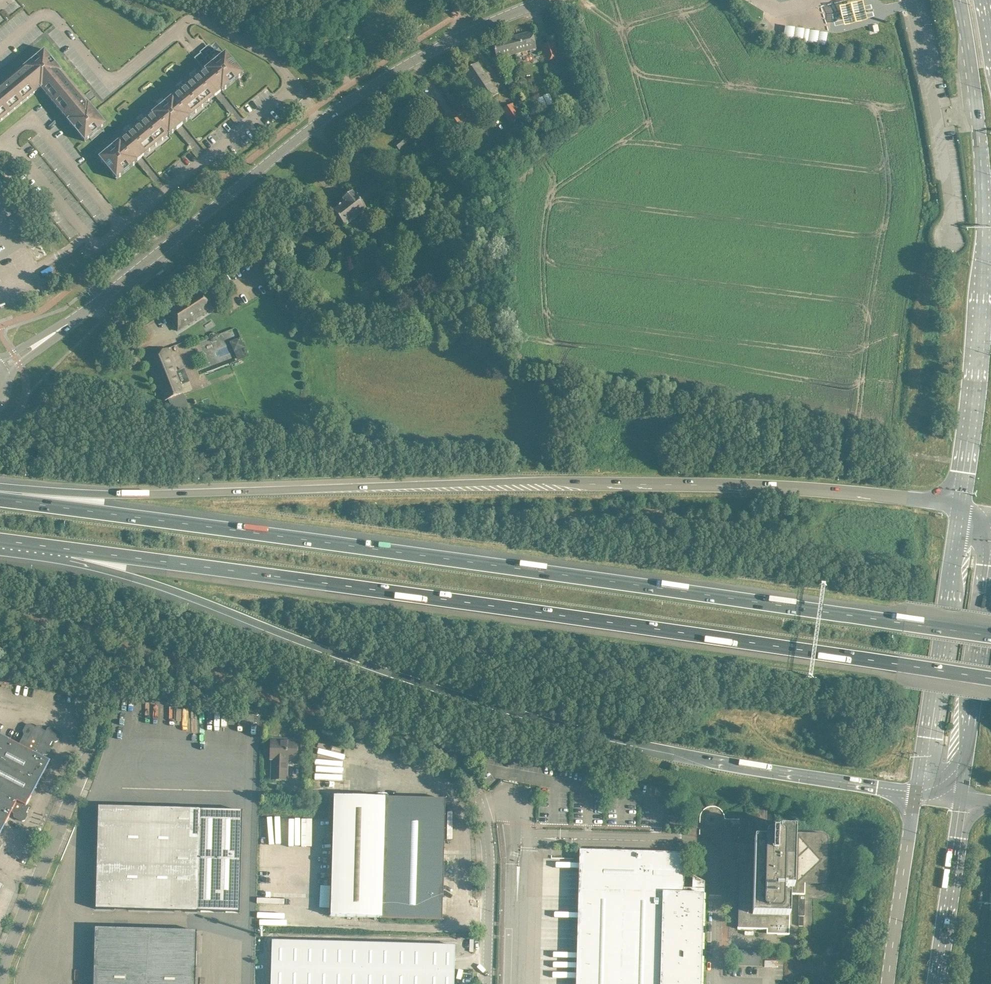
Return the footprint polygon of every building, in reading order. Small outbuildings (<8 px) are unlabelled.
[(867,3),(843,9),(844,14),(847,24),(848,29),(872,23),(870,18),(868,8),(867,3)] [(802,43),(804,30),(787,27),(785,40),(802,43)] [(830,34),(809,31),(807,43),(828,47),(830,34)] [(510,38),(510,39),(492,43),(496,58),(507,55),(507,56),(536,49),(532,32),(510,38)] [(542,46),(547,62),(558,58),(553,42),(542,46)] [(343,50),(352,54),(356,47),(346,43),(343,50)] [(205,71),(186,87),(203,107),(201,104),(213,94),(215,97),(221,91),(222,92),(230,86),(227,82),(233,77),(236,81),(243,74),(237,66),(234,69),(229,63),(232,60),(226,53),(210,65),(205,59),(214,52),(214,51),(213,51),(209,46),(201,54),(194,59),(205,71)] [(38,85),(41,89),(44,86),(70,117),(67,120),(73,128),(77,125),(82,131),(78,134),(85,142),(93,135),(90,132),(96,127),(99,130),(106,124),(88,102),(88,103),(86,101),(62,72),(62,71),(56,63),(52,66),(47,60),(51,57),(45,50),(37,56),(40,59),(34,64),(31,61),(23,67),(24,68),(0,88),(0,117),(38,85)] [(498,94),(478,63),(464,72),(484,103),(498,94)] [(152,115),(140,126),(156,146),(157,145),(154,142),(166,132),(169,136),(191,118),(188,115),(200,105),(202,107),(203,107),(186,87),(173,97),(151,114),(152,115)] [(503,111),(511,124),(521,118),(512,104),(503,111)] [(449,123),(460,138),(469,131),(459,117),(449,123)] [(156,146),(140,126),(121,141),(120,140),(99,158),(105,166),(109,163),(114,169),(110,172),(116,180),(124,173),(121,170),(127,165),(130,168),(138,162),(137,161),(144,156),(142,153),(154,143),(156,146)] [(405,133),(392,144),(398,150),(411,139),(405,133)] [(348,193),(344,196),(344,198),(342,200),(344,202),(332,210),(345,226),(366,210),(388,193),(375,176),(353,193),(352,192),(351,193),(348,193)] [(361,280),(363,299),(375,298),(372,278),(361,280)] [(165,311),(165,312),(166,311),(175,325),(181,321),(184,327),(218,305),(205,285),(165,311)] [(168,349),(148,357),(165,401),(169,399),(174,413),(189,407),(183,394),(175,372),(177,372),(168,349)] [(12,812),(14,813),(13,815),(14,817),(23,821),(25,821),(27,816),(27,813),(26,813),(30,807),(26,805),(50,761),(43,757),(44,754),(46,755),(48,755),(51,748),(50,746),(53,741),(55,742),(57,742),(61,735),(60,733),(50,728),(48,728),(46,731),(43,729),(42,727),(39,726),(37,726),(36,728),(29,724),(27,725),(23,732),(24,734),(19,745),(0,735),(0,834),(12,812)] [(271,739),(271,760),(272,760),(271,780),(287,780),(288,761),(296,761),(297,742),(281,741),(281,739),(271,739)] [(335,797),(332,885),(331,916),(382,918),(382,919),(442,920),(445,800),(335,797)] [(99,808),(96,909),(240,913),(243,812),(99,808)] [(301,817),(283,820),(283,824),(290,823),(290,828),(303,826),(301,817)] [(737,912),(737,929),(765,929),(765,935),(792,934),(791,894),(805,894),(805,883),(826,883),(825,834),(804,834),(796,834),(796,825),(761,826),(761,821),(754,821),(755,827),(743,827),(744,840),(733,840),(734,912),(737,912)] [(309,852),(310,830),(305,829),(304,842),(291,841),(291,844),(305,845),(305,852),(309,852)] [(94,983),(195,983),(197,932),(96,929),(94,983)] [(445,946),(272,941),(271,983),(454,983),(455,946),(445,946)] [(736,965),(762,966),(762,950),(736,950),(736,965)] [(228,965),(231,969),(241,961),(238,957),(228,965)]
